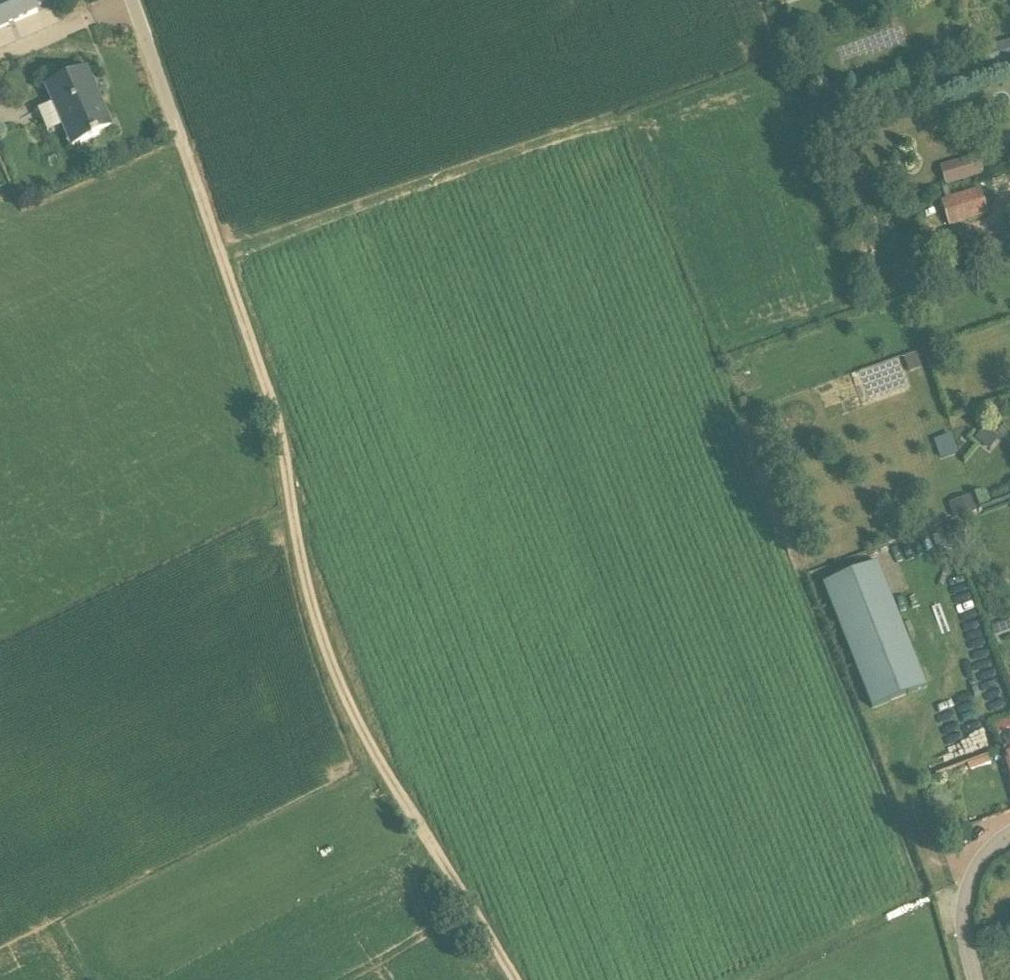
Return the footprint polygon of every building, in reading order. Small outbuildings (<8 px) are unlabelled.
[(39,10),(34,0),(0,0),(0,27),(39,10)] [(982,50),(988,68),(1009,62),(1009,42),(982,50)] [(99,132),(113,126),(88,70),(48,87),(75,147),(101,136),(99,132)] [(940,167),(946,187),(948,187),(984,176),(978,156),(940,167)] [(986,214),(979,191),(942,203),(949,225),(967,220),(970,229),(989,223),(986,214)] [(994,435),(985,428),(975,440),(984,447),(994,435)] [(950,436),(936,441),(941,458),(956,453),(950,436)] [(978,512),(972,496),(949,505),(954,520),(978,512)] [(873,563),(819,583),(868,718),(923,698),(873,563)]
